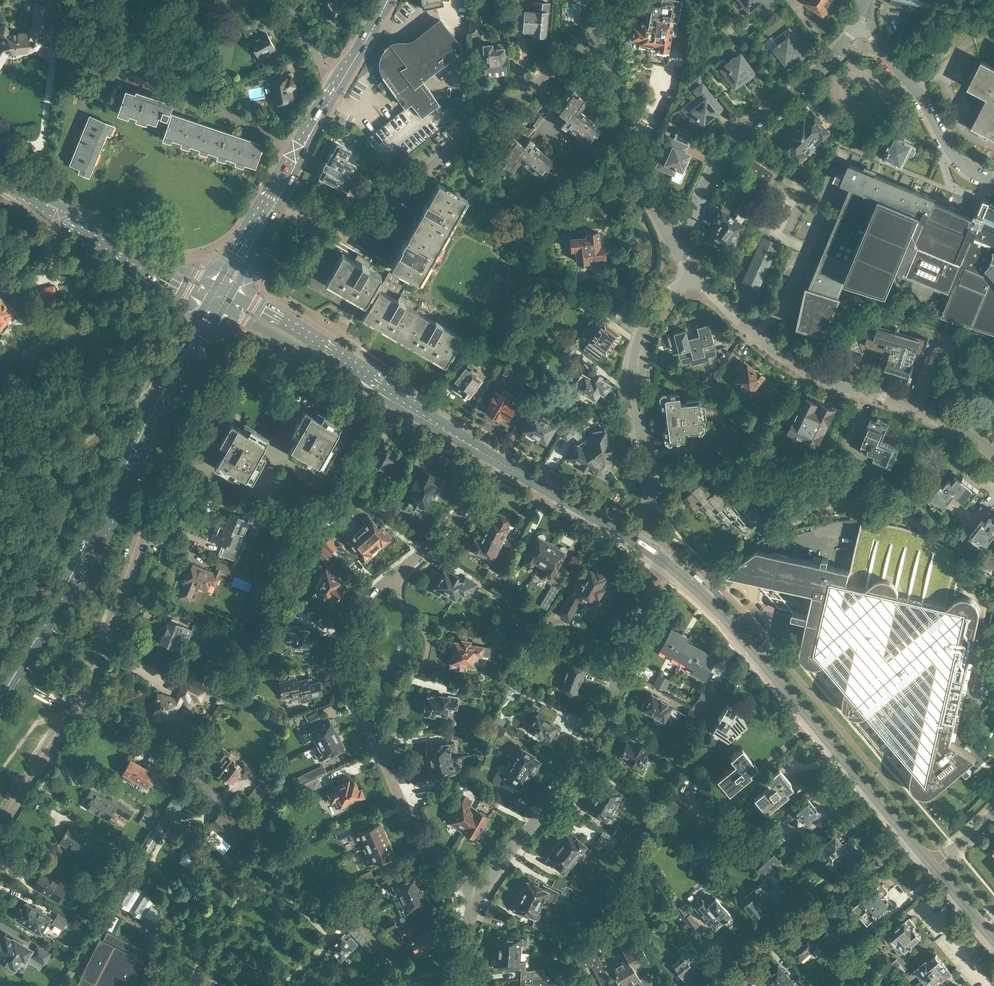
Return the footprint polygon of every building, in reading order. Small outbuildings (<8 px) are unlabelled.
[(33,25),(29,32),(11,34),(5,25),(0,29),(0,36),(2,39),(0,43),(0,69),(9,54),(32,52),(33,51),(34,51),(34,50),(46,30),(47,10),(62,11),(62,0),(48,0),(48,4),(35,3),(33,25)] [(324,4),(330,18),(331,20),(333,21),(334,21),(335,21),(336,21),(337,21),(338,20),(339,20),(340,19),(348,4),(340,0),(333,0),(332,1),(332,0),(324,4)] [(424,8),(423,8),(444,4),(442,4),(441,0),(423,0),(424,8)] [(642,22),(640,23),(640,24),(631,22),(628,40),(640,42),(639,43),(640,43),(639,47),(658,50),(657,53),(666,55),(666,51),(668,52),(671,36),(674,36),(676,34),(677,28),(675,25),(672,25),(673,21),(678,22),(682,0),(659,0),(659,2),(650,0),(646,21),(643,21),(642,22)] [(750,11),(755,7),(755,6),(757,4),(765,15),(777,6),(772,0),(741,0),(750,11)] [(795,12),(796,12),(804,0),(786,0),(795,12)] [(833,3),(829,0),(806,0),(805,2),(824,15),(828,10),(829,9),(830,9),(833,5),(833,3)] [(891,4),(894,5),(894,4),(929,14),(944,0),(892,0),(891,4)] [(525,11),(524,30),(534,31),(534,35),(535,35),(535,34),(544,35),(544,36),(545,36),(547,12),(548,12),(549,3),(535,2),(534,12),(525,11)] [(480,35),(481,22),(482,18),(471,17),(469,34),(480,35)] [(377,70),(405,108),(366,139),(389,170),(452,121),(429,89),(423,81),(464,49),(459,43),(458,43),(441,22),(417,41),(413,43),(408,45),(399,45),(394,46),(389,48),(385,52),(383,56),(381,61),(381,63),(375,71),(376,71),(377,70)] [(795,56),(799,61),(809,53),(790,29),(776,40),(777,41),(778,40),(780,43),(779,44),(780,45),(776,49),(786,63),(795,56)] [(257,32),(247,37),(248,39),(262,63),(269,59),(266,54),(275,49),(270,38),(272,37),(270,34),(268,35),(268,34),(266,31),(259,35),(258,33),(257,32)] [(484,45),(486,75),(506,73),(504,44),(484,45)] [(159,48),(157,54),(179,60),(182,50),(168,46),(167,50),(159,48)] [(123,54),(116,52),(114,65),(121,66),(123,54)] [(127,67),(129,54),(123,54),(121,66),(127,67)] [(133,68),(135,55),(129,54),(127,67),(133,68)] [(735,88),(743,82),(754,74),(750,68),(749,69),(747,66),(748,65),(740,54),(726,65),(730,70),(728,71),(725,74),(735,88)] [(138,69),(141,56),(135,55),(133,68),(138,69)] [(156,72),(159,59),(152,58),(150,71),(156,72)] [(162,73),(164,60),(159,59),(156,72),(162,73)] [(168,74),(170,61),(164,60),(162,73),(168,74)] [(982,60),(978,68),(975,67),(970,76),(973,77),(968,88),(987,97),(972,126),(980,131),(979,133),(988,138),(990,134),(993,136),(993,66),(982,60)] [(174,75),(176,62),(170,61),(168,74),(174,75)] [(180,76),(182,63),(176,62),(174,75),(180,76)] [(186,77),(188,64),(182,63),(180,76),(186,77)] [(192,78),(194,65),(188,64),(186,77),(192,78)] [(198,79),(204,80),(206,67),(200,66),(198,79)] [(260,84),(259,80),(272,78),(270,68),(250,77),(252,85),(260,84)] [(309,77),(306,70),(299,74),(303,80),(309,77)] [(698,82),(704,77),(699,71),(693,76),(698,82)] [(227,84),(216,77),(213,82),(223,90),(227,84)] [(299,91),(291,77),(285,80),(272,83),(275,97),(270,98),(271,105),(291,102),(290,96),(299,91)] [(703,123),(715,114),(717,112),(711,104),(715,101),(702,84),(695,90),(699,95),(682,109),(694,123),(694,122),(694,121),(697,119),(697,120),(699,118),(703,123)] [(126,90),(118,114),(128,117),(129,113),(138,116),(136,119),(146,123),(147,119),(156,122),(159,112),(162,113),(161,116),(167,118),(172,103),(163,99),(162,102),(126,90)] [(536,131),(552,146),(560,153),(576,133),(588,143),(594,134),(592,133),(598,124),(579,111),(587,101),(578,95),(577,97),(569,91),(555,110),(548,105),(533,125),(535,127),(533,129),(536,131)] [(796,128),(812,144),(817,140),(820,143),(831,132),(821,123),(822,122),(823,122),(823,121),(822,120),(823,120),(822,119),(822,118),(820,115),(817,115),(816,114),(808,122),(806,119),(803,122),(804,123),(801,125),(800,125),(798,127),(796,128)] [(839,114),(833,120),(838,125),(844,119),(839,114)] [(82,134),(80,140),(81,140),(71,164),(81,168),(79,172),(80,172),(81,169),(91,172),(110,124),(114,126),(114,125),(91,116),(84,134),(82,134)] [(262,146),(171,116),(165,136),(255,166),(262,146)] [(808,148),(812,144),(796,128),(796,129),(794,131),(793,133),(791,135),(790,135),(788,137),(790,139),(782,147),(784,149),(783,149),(784,149),(783,151),(786,154),(788,154),(789,154),(789,155),(791,153),(800,162),(811,151),(808,148)] [(442,132),(446,137),(450,134),(446,129),(442,132)] [(552,146),(536,131),(524,146),(513,137),(498,155),(506,161),(504,163),(513,170),(521,160),(538,175),(545,167),(547,169),(553,161),(546,154),(552,146)] [(888,150),(884,158),(902,167),(908,154),(911,155),(914,155),(916,150),(915,147),(913,145),(913,144),(904,140),(906,135),(898,131),(896,136),(895,136),(891,144),(890,144),(887,150),(888,150)] [(670,139),(658,167),(673,174),(670,180),(679,185),(685,172),(682,171),(688,157),(687,158),(685,156),(686,153),(684,153),(680,151),(682,145),(670,139)] [(354,180),(356,177),(352,175),(357,166),(346,160),(351,151),(339,144),(334,153),(333,153),(328,162),(326,163),(325,165),(354,180)] [(737,234),(744,225),(742,224),(745,218),(748,220),(755,207),(759,210),(765,199),(761,197),(767,185),(770,187),(773,181),(771,180),(775,173),(749,156),(741,169),(762,183),(760,186),(754,183),(736,213),(738,214),(735,219),(721,209),(716,217),(717,218),(710,228),(714,231),(710,235),(711,238),(720,244),(720,245),(720,246),(720,247),(721,247),(721,248),(722,248),(723,249),(724,249),(725,249),(725,248),(727,249),(728,247),(732,250),(734,249),(737,245),(736,243),(733,241),(734,239),(737,234)] [(799,327),(825,336),(841,298),(839,297),(840,295),(841,291),(845,281),(860,286),(865,288),(888,295),(890,289),(898,271),(904,273),(945,290),(952,293),(942,317),(961,323),(993,334),(993,209),(989,207),(990,203),(984,200),(978,215),(977,217),(975,216),(974,218),(959,212),(960,210),(955,207),(949,205),(948,207),(934,201),(935,200),(851,164),(846,176),(839,173),(839,172),(838,172),(835,178),(853,186),(810,288),(808,287),(799,327)] [(354,180),(325,165),(324,167),(324,169),(325,169),(320,178),(321,178),(318,184),(327,189),(330,183),(339,188),(340,188),(348,192),(354,180)] [(468,190),(472,183),(466,181),(463,188),(468,190)] [(330,245),(308,283),(346,305),(356,286),(375,297),(361,320),(443,367),(445,365),(457,344),(458,343),(438,332),(442,326),(435,322),(431,328),(401,310),(404,304),(397,300),(393,307),(381,300),(385,293),(388,288),(400,294),(404,287),(399,285),(406,273),(418,280),(460,207),(465,198),(440,183),(429,202),(422,198),(422,200),(419,204),(418,205),(425,209),(408,239),(401,236),(400,237),(398,241),(397,243),(403,246),(393,265),(399,269),(396,275),(389,271),(382,284),(364,273),(371,261),(358,253),(354,259),(330,245)] [(351,206),(357,212),(362,208),(356,201),(351,206)] [(404,304),(401,310),(431,328),(435,322),(442,326),(438,332),(458,343),(457,344),(462,347),(485,306),(488,305),(490,307),(517,260),(484,241),(492,225),(460,207),(418,280),(404,304)] [(607,227),(618,222),(616,216),(604,221),(607,227)] [(571,238),(572,247),(572,250),(577,249),(578,262),(582,261),(589,261),(590,261),(590,258),(605,256),(606,256),(605,249),(604,243),(600,243),(599,241),(599,234),(598,232),(597,233),(591,233),(588,234),(588,231),(579,231),(578,231),(579,237),(571,238)] [(763,237),(743,282),(758,289),(779,244),(763,237)] [(574,279),(582,285),(586,281),(578,274),(574,279)] [(10,316),(11,316),(14,313),(13,311),(22,300),(26,299),(28,306),(58,298),(54,285),(25,293),(25,295),(18,297),(15,294),(8,301),(5,298),(3,300),(0,298),(0,330),(3,333),(10,324),(6,321),(9,317),(11,316),(10,316)] [(561,285),(552,297),(560,303),(569,292),(561,285)] [(578,306),(583,299),(573,291),(568,299),(578,306)] [(599,328),(584,349),(602,362),(606,361),(608,358),(608,353),(607,353),(610,349),(612,346),(621,334),(604,322),(603,322),(599,319),(595,325),(599,328)] [(882,357),(878,370),(879,370),(909,379),(907,386),(908,386),(915,363),(913,362),(916,352),(920,353),(921,354),(922,353),(923,353),(924,353),(924,352),(925,351),(929,339),(928,338),(898,329),(900,322),(899,322),(897,329),(874,322),(872,321),(866,343),(866,344),(866,345),(866,346),(867,346),(867,347),(868,347),(886,352),(886,353),(887,353),(887,355),(886,354),(885,354),(884,355),(883,355),(883,356),(882,356),(882,357)] [(696,328),(698,337),(703,353),(714,350),(716,350),(714,344),(713,344),(712,337),(717,335),(715,327),(710,329),(708,325),(696,328)] [(679,360),(680,359),(691,357),(687,340),(685,331),(673,334),(674,337),(668,338),(670,347),(676,346),(678,353),(677,354),(679,360)] [(703,353),(698,337),(687,340),(691,357),(680,359),(682,365),(690,363),(691,366),(708,361),(707,358),(716,356),(714,350),(703,353)] [(484,339),(477,349),(482,353),(489,343),(484,339)] [(570,357),(578,347),(567,339),(559,349),(570,357)] [(732,373),(734,374),(737,377),(734,382),(744,389),(743,391),(746,393),(749,393),(750,394),(757,385),(758,386),(762,386),(765,381),(765,378),(763,377),(763,376),(747,364),(747,365),(741,360),(735,368),(735,369),(732,373)] [(456,380),(453,384),(459,388),(462,390),(461,390),(462,391),(462,395),(465,397),(469,396),(469,397),(483,378),(485,375),(478,370),(476,372),(476,371),(472,368),(474,366),(469,362),(466,367),(465,366),(455,380),(456,380)] [(512,366),(505,362),(500,371),(507,375),(512,366)] [(576,370),(568,383),(576,388),(575,388),(577,389),(577,392),(581,394),(584,393),(595,399),(595,398),(596,398),(597,398),(597,397),(598,397),(598,396),(599,396),(599,395),(599,394),(599,393),(599,392),(600,391),(604,394),(610,384),(600,378),(601,376),(595,372),(594,372),(588,368),(584,366),(580,372),(576,370)] [(710,376),(703,387),(708,390),(715,379),(710,376)] [(725,382),(717,377),(708,391),(716,396),(725,382)] [(541,382),(535,393),(543,398),(548,390),(547,390),(549,386),(541,382)] [(509,419),(524,393),(516,389),(513,395),(504,389),(502,393),(497,390),(494,396),(493,395),(490,400),(491,400),(487,406),(489,407),(486,412),(499,420),(501,415),(509,419)] [(662,412),(666,412),(667,427),(664,427),(666,439),(670,438),(671,443),(685,441),(683,431),(690,430),(690,433),(699,432),(698,428),(703,427),(702,423),(707,422),(705,406),(700,407),(699,398),(686,399),(687,403),(680,403),(679,393),(665,395),(666,400),(661,400),(662,412)] [(790,429),(789,430),(791,431),(790,432),(791,433),(792,431),(806,438),(806,440),(807,438),(818,443),(817,445),(818,444),(820,445),(820,444),(818,443),(823,433),(825,433),(824,432),(829,421),(831,422),(829,421),(834,410),(836,411),(834,410),(835,408),(834,409),(819,402),(820,399),(810,394),(803,408),(800,407),(800,408),(802,408),(797,419),(795,418),(795,419),(796,420),(791,430),(790,429)] [(553,403),(543,398),(533,414),(527,425),(527,426),(525,430),(528,431),(526,435),(534,440),(536,436),(546,442),(555,426),(543,419),(553,403)] [(340,424),(319,412),(316,417),(305,411),(292,434),(298,437),(290,452),(311,465),(314,459),(325,465),(335,447),(329,444),(340,424)] [(570,421),(575,428),(577,430),(589,428),(586,417),(570,421)] [(888,426),(871,419),(863,437),(865,438),(862,446),(869,449),(870,452),(876,454),(874,459),(893,466),(900,449),(882,441),(888,426)] [(575,428),(570,421),(561,436),(568,440),(575,428)] [(267,438),(245,426),(243,431),(232,425),(222,443),(228,446),(217,466),(238,478),(241,473),(252,479),(264,456),(259,453),(267,438)] [(581,431),(578,434),(607,471),(608,470),(609,469),(610,468),(610,466),(611,465),(611,464),(612,463),(612,461),(612,460),(612,459),(611,457),(614,456),(613,452),(613,451),(615,450),(614,445),(612,445),(612,444),(611,444),(610,440),(608,440),(606,433),(600,434),(599,429),(589,431),(591,435),(588,437),(584,432),(582,433),(581,431)] [(607,471),(578,434),(577,434),(578,436),(576,437),(580,443),(577,444),(574,442),(566,456),(577,463),(576,464),(580,467),(580,470),(584,472),(586,470),(591,473),(592,471),(593,471),(595,472),(596,472),(597,473),(599,473),(600,473),(602,473),(603,472),(604,472),(606,471),(607,471)] [(368,442),(358,460),(364,464),(375,445),(368,442)] [(396,455),(382,447),(373,462),(390,473),(395,465),(392,463),(396,455)] [(423,511),(430,496),(434,498),(443,480),(438,478),(438,477),(421,469),(416,479),(410,493),(413,494),(407,507),(415,510),(415,509),(422,512),(422,511),(423,511)] [(943,510),(955,495),(968,505),(979,490),(964,478),(962,479),(956,474),(951,480),(948,480),(944,485),(940,483),(928,498),(943,510)] [(803,480),(799,485),(809,492),(815,487),(803,480)] [(713,495),(712,495),(708,489),(709,488),(703,481),(693,490),(693,491),(687,496),(691,502),(690,503),(696,511),(702,506),(703,506),(704,504),(709,500),(708,499),(713,495)] [(809,492),(799,485),(797,484),(794,490),(804,496),(809,492)] [(719,513),(721,511),(726,507),(725,506),(730,502),(729,501),(724,496),(726,495),(720,488),(712,495),(713,495),(708,499),(709,500),(704,504),(708,508),(706,510),(713,518),(719,512),(719,513)] [(782,497),(791,508),(797,503),(788,492),(782,497)] [(736,520),(737,518),(742,514),(742,513),(746,509),(745,508),(741,503),(742,502),(736,495),(729,501),(730,502),(725,506),(726,507),(721,511),(724,515),(722,517),(730,525),(735,520),(736,520)] [(773,505),(782,516),(791,508),(782,497),(773,505)] [(374,506),(363,499),(359,507),(369,514),(374,506)] [(395,520),(397,514),(398,513),(399,512),(398,512),(403,503),(404,502),(397,499),(388,517),(395,520)] [(753,502),(745,508),(746,509),(742,513),(742,514),(737,518),(741,522),(739,524),(745,531),(752,526),(754,524),(760,519),(760,518),(762,516),(757,510),(758,509),(753,502)] [(225,528),(240,534),(247,537),(253,523),(260,526),(265,515),(247,508),(243,518),(231,514),(225,528)] [(483,534),(483,535),(492,539),(492,538),(501,542),(502,543),(510,547),(509,551),(514,554),(519,543),(513,540),(502,535),(503,535),(505,536),(509,528),(506,526),(510,519),(508,518),(510,514),(502,511),(501,514),(491,509),(490,509),(486,517),(489,519),(481,533),(483,534)] [(361,531),(377,550),(383,545),(391,538),(381,526),(379,528),(369,516),(362,521),(367,526),(361,531)] [(987,522),(986,523),(982,520),(970,536),(985,548),(993,536),(993,517),(993,518),(990,518),(987,522)] [(729,574),(740,576),(814,593),(809,614),(794,611),(792,617),(808,621),(806,628),(802,647),(802,648),(801,650),(801,651),(801,652),(802,653),(802,655),(802,656),(803,657),(803,658),(804,659),(805,661),(806,662),(807,663),(808,664),(809,664),(811,665),(813,666),(814,666),(815,666),(817,666),(819,666),(820,666),(822,665),(824,664),(825,663),(847,689),(844,699),(844,700),(844,701),(844,703),(844,704),(845,705),(845,706),(845,707),(846,709),(847,711),(848,712),(850,713),(851,714),(852,715),(853,715),(854,716),(856,716),(858,717),(859,717),(861,717),(862,717),(863,716),(865,716),(866,715),(867,715),(868,714),(914,768),(912,777),(911,779),(911,780),(911,781),(911,782),(911,783),(912,784),(912,786),(913,787),(913,789),(914,790),(916,791),(917,793),(918,793),(919,794),(921,795),(923,795),(925,796),(928,796),(929,796),(930,795),(932,795),(934,794),(936,793),(964,769),(967,774),(972,770),(968,765),(977,758),(951,741),(970,658),(976,659),(977,653),(971,652),(980,615),(980,614),(980,613),(980,611),(980,610),(980,609),(979,607),(979,606),(978,605),(978,604),(977,603),(976,601),(975,601),(974,600),(973,599),(971,598),(970,598),(969,597),(967,597),(965,597),(963,597),(962,597),(961,598),(959,598),(957,599),(956,600),(948,607),(946,606),(958,554),(952,550),(950,549),(946,546),(940,542),(936,540),(929,537),(925,535),(918,532),(914,531),(909,529),(902,527),(896,525),(889,524),(884,523),(879,522),(873,521),(862,520),(851,570),(828,565),(829,559),(823,558),(822,564),(758,549),(754,552),(748,556),(745,559),(741,562),(736,567),(732,570),(729,574)] [(225,528),(218,525),(212,540),(227,546),(223,556),(237,562),(241,551),(234,548),(240,534),(225,528)] [(377,550),(361,531),(355,536),(351,531),(345,536),(355,549),(353,550),(363,562),(371,555),(372,555),(377,550)] [(540,566),(552,544),(547,541),(544,540),(545,539),(545,538),(545,537),(544,536),(544,535),(543,535),(543,534),(542,534),(541,534),(540,534),(539,535),(538,535),(538,536),(532,546),(533,546),(523,563),(525,564),(523,568),(528,571),(534,562),(540,566)] [(492,539),(483,535),(479,542),(472,538),(468,547),(478,552),(477,554),(486,558),(487,556),(492,559),(498,549),(499,549),(502,543),(501,542),(492,538),(492,539)] [(323,544),(331,553),(337,547),(329,539),(323,544)] [(552,544),(540,566),(547,570),(545,575),(543,579),(549,582),(560,562),(561,562),(567,551),(567,550),(567,549),(567,548),(566,547),(565,547),(565,546),(564,546),(563,546),(562,546),(561,547),(559,549),(557,548),(558,547),(552,544)] [(332,554),(322,545),(316,551),(325,560),(332,554)] [(192,565),(186,582),(179,599),(189,603),(196,586),(198,586),(199,588),(204,590),(205,590),(207,590),(210,583),(217,585),(222,572),(232,576),(234,569),(218,562),(214,573),(193,565),(192,565)] [(517,567),(510,564),(504,578),(511,581),(517,567)] [(326,569),(323,573),(318,581),(321,584),(315,594),(314,595),(314,597),(315,598),(315,599),(316,600),(317,600),(318,600),(319,600),(320,600),(321,599),(323,595),(324,596),(325,595),(332,600),(333,598),(336,600),(344,588),(341,587),(342,585),(339,583),(332,578),(335,575),(326,569)] [(499,585),(503,578),(488,569),(484,575),(499,585)] [(576,582),(558,614),(569,620),(581,600),(585,602),(585,601),(593,606),(599,598),(600,598),(602,598),(603,598),(604,597),(605,596),(605,595),(606,594),(606,593),(606,592),(606,591),(605,590),(604,589),(608,581),(604,579),(605,578),(603,577),(604,575),(603,575),(604,575),(598,571),(598,572),(597,571),(596,573),(590,570),(586,577),(584,576),(580,581),(578,584),(576,582)] [(445,571),(436,586),(435,586),(435,587),(433,591),(440,595),(441,593),(443,591),(459,601),(466,589),(472,592),(476,585),(463,577),(463,578),(451,572),(450,574),(445,571)] [(504,589),(493,582),(489,590),(500,596),(504,589)] [(553,583),(540,604),(547,608),(560,587),(553,583)] [(302,610),(292,605),(289,612),(299,617),(302,610)] [(170,621),(161,642),(165,644),(165,645),(169,647),(170,646),(184,651),(187,644),(179,640),(181,633),(190,637),(193,630),(177,623),(178,621),(172,619),(172,621),(170,621)] [(193,627),(193,628),(195,628),(199,630),(212,635),(212,634),(213,633),(217,634),(217,633),(218,630),(195,621),(193,627)] [(303,646),(320,648),(320,641),(316,640),(317,635),(312,634),(313,630),(297,628),(297,632),(289,631),(288,639),(297,640),(296,649),(302,650),(303,646)] [(671,629),(660,649),(667,653),(669,651),(674,654),(673,655),(681,659),(690,644),(682,639),(683,637),(671,629)] [(494,636),(493,646),(506,648),(507,639),(494,636)] [(463,639),(462,643),(455,641),(453,650),(451,649),(450,659),(452,659),(452,660),(457,661),(456,668),(463,670),(464,665),(475,667),(477,654),(489,656),(491,648),(470,644),(471,641),(463,639)] [(569,642),(568,644),(567,646),(579,653),(583,650),(569,642)] [(690,644),(681,659),(689,664),(688,665),(694,668),(693,670),(694,670),(691,675),(703,681),(706,677),(711,668),(714,661),(707,657),(708,654),(704,652),(693,646),(690,644)] [(562,659),(565,652),(553,648),(550,655),(562,659)] [(585,670),(570,664),(561,688),(564,689),(564,691),(572,694),(572,692),(575,694),(585,670)] [(296,678),(295,676),(295,675),(295,674),(294,674),(293,674),(293,673),(292,673),(291,673),(290,673),(290,674),(289,674),(289,675),(288,675),(288,676),(288,677),(279,680),(280,682),(283,698),(294,695),(295,699),(299,698),(300,701),(308,699),(307,697),(321,694),(318,682),(315,683),(314,677),(297,681),(296,678)] [(659,674),(652,685),(664,691),(670,680),(659,674)] [(159,705),(155,713),(152,720),(161,724),(165,717),(179,724),(183,716),(177,713),(182,700),(189,703),(191,697),(201,702),(205,692),(184,682),(178,697),(176,701),(164,695),(158,695),(155,701),(159,705)] [(702,691),(696,702),(702,705),(699,710),(708,715),(716,702),(712,700),(714,697),(702,691)] [(450,697),(429,693),(427,702),(425,701),(425,703),(423,703),(422,703),(421,703),(420,704),(420,705),(420,706),(420,707),(421,708),(422,709),(423,709),(423,711),(426,711),(425,714),(434,715),(435,713),(447,715),(447,713),(448,713),(449,709),(448,707),(448,706),(457,707),(458,699),(450,697)] [(645,701),(641,708),(656,716),(655,718),(655,719),(655,720),(655,721),(656,722),(657,723),(658,723),(659,723),(660,723),(661,723),(661,722),(662,722),(663,720),(664,721),(667,714),(678,719),(682,712),(667,704),(668,703),(652,694),(647,702),(645,701)] [(223,700),(217,697),(214,703),(220,706),(221,704),(227,706),(229,702),(223,699),(223,700)] [(711,730),(728,739),(730,741),(730,740),(729,738),(747,724),(746,723),(736,710),(737,709),(737,708),(728,702),(723,710),(718,718),(711,730)] [(558,713),(543,704),(541,707),(533,703),(529,712),(536,715),(530,725),(532,727),(530,730),(541,736),(543,733),(550,737),(552,735),(553,736),(557,729),(556,728),(557,726),(552,723),(549,722),(551,718),(554,720),(558,713)] [(304,713),(309,722),(321,716),(317,707),(304,713)] [(690,708),(686,715),(697,721),(701,714),(690,708)] [(498,716),(496,720),(503,725),(506,721),(498,716)] [(315,737),(319,744),(338,734),(337,733),(339,730),(337,727),(334,727),(330,720),(321,725),(318,723),(315,725),(314,723),(298,732),(304,743),(309,740),(315,737)] [(497,724),(494,730),(502,735),(506,730),(497,724)] [(452,730),(452,738),(471,738),(471,730),(452,730)] [(338,734),(319,744),(323,751),(317,755),(320,761),(336,752),(336,753),(345,748),(341,740),(344,738),(342,734),(338,735),(338,734)] [(437,744),(427,746),(428,755),(427,755),(427,758),(428,761),(429,761),(430,762),(451,759),(449,750),(456,748),(455,741),(437,744)] [(621,751),(622,751),(620,754),(628,759),(627,760),(637,766),(637,765),(642,768),(653,750),(645,746),(643,748),(636,744),(634,747),(627,743),(625,746),(624,746),(623,746),(622,746),(621,747),(620,749),(620,750),(621,751)] [(680,757),(656,745),(653,751),(677,764),(680,757)] [(532,774),(533,773),(540,761),(534,758),(535,756),(534,756),(517,746),(512,753),(516,755),(511,762),(530,773),(532,774)] [(223,747),(214,759),(221,764),(215,772),(222,777),(229,783),(232,779),(234,781),(236,779),(236,778),(239,774),(245,778),(252,769),(244,763),(241,766),(234,761),(228,757),(231,753),(223,747)] [(487,765),(492,751),(484,748),(479,762),(487,765)] [(735,764),(717,779),(723,786),(728,793),(729,793),(751,775),(750,773),(757,767),(752,760),(751,760),(743,749),(742,748),(734,754),(735,755),(731,757),(730,758),(731,759),(731,758),(735,764)] [(124,773),(148,787),(153,778),(159,781),(158,783),(164,787),(171,775),(150,763),(147,768),(132,759),(124,773)] [(430,762),(430,763),(429,763),(428,766),(430,769),(431,769),(432,778),(443,776),(443,775),(445,775),(460,772),(459,765),(452,767),(451,759),(430,762)] [(530,773),(511,762),(509,767),(503,764),(495,777),(495,780),(495,781),(496,783),(497,784),(499,785),(500,785),(502,784),(503,783),(505,780),(520,789),(522,785),(523,786),(530,773)] [(791,782),(779,768),(767,778),(772,784),(754,799),(760,806),(761,806),(766,813),(765,813),(766,813),(789,795),(787,793),(793,788),(790,784),(791,782)] [(307,781),(317,776),(314,770),(305,774),(307,781)] [(471,771),(459,773),(461,782),(472,780),(471,771)] [(321,785),(318,778),(297,788),(300,794),(321,785)] [(362,789),(361,789),(359,791),(355,782),(350,784),(349,780),(336,786),(337,790),(326,795),(329,802),(333,800),(337,808),(344,805),(345,806),(348,805),(349,803),(364,796),(365,795),(366,794),(366,793),(366,792),(366,791),(365,790),(364,789),(363,789),(362,789)] [(596,794),(596,795),(616,808),(620,801),(624,804),(628,798),(616,790),(613,788),(613,787),(604,781),(600,789),(597,788),(595,792),(596,794)] [(262,807),(269,798),(264,795),(270,788),(261,782),(256,789),(254,789),(249,795),(259,802),(258,803),(262,807)] [(460,792),(473,789),(472,783),(458,786),(460,792)] [(91,790),(82,805),(109,821),(116,809),(130,818),(134,811),(113,798),(111,801),(91,790)] [(639,792),(636,798),(647,804),(650,798),(639,792)] [(494,806),(497,801),(485,794),(482,799),(494,806)] [(596,795),(595,797),(592,796),(590,800),(592,802),(587,809),(596,815),(596,814),(600,817),(600,816),(612,824),(613,823),(615,824),(617,820),(615,819),(616,818),(612,815),(616,808),(596,795)] [(665,813),(673,801),(665,796),(660,807),(665,813)] [(807,798),(786,815),(790,820),(797,815),(800,819),(802,818),(806,823),(818,813),(819,814),(820,813),(819,812),(820,809),(817,806),(814,806),(814,805),(813,806),(808,798),(808,797),(807,798)] [(450,820),(451,821),(449,824),(462,832),(463,830),(475,810),(469,807),(472,801),(466,798),(457,813),(453,811),(452,814),(453,814),(450,820)] [(665,813),(669,818),(678,805),(673,801),(665,813)] [(674,824),(684,809),(678,805),(669,818),(674,824)] [(475,810),(463,830),(465,831),(465,832),(470,834),(480,839),(484,832),(480,830),(488,816),(476,809),(475,810)] [(674,824),(679,830),(690,813),(684,809),(674,824)] [(143,817),(153,822),(156,816),(147,811),(143,817)] [(235,847),(237,844),(247,833),(222,812),(211,825),(235,847)] [(679,830),(684,836),(693,824),(697,817),(690,813),(679,830)] [(662,834),(669,829),(662,819),(655,825),(662,834)] [(138,855),(133,864),(136,866),(140,869),(165,825),(160,822),(158,821),(138,855)] [(380,823),(355,835),(354,833),(349,835),(353,844),(357,842),(361,850),(366,848),(365,847),(387,837),(386,836),(388,835),(385,830),(384,831),(380,823)] [(689,842),(699,828),(693,824),(684,836),(689,842)] [(59,843),(85,858),(95,842),(105,848),(109,841),(97,833),(93,839),(70,825),(59,843)] [(349,835),(354,833),(351,827),(336,833),(339,840),(349,835)] [(689,842),(694,848),(706,833),(699,828),(689,842)] [(613,835),(627,843),(630,839),(626,837),(627,835),(617,829),(613,835)] [(141,830),(138,835),(143,838),(146,833),(141,830)] [(618,840),(603,832),(597,843),(612,851),(618,840)] [(558,845),(577,861),(583,853),(585,855),(590,849),(574,836),(573,836),(569,833),(564,838),(563,838),(561,838),(557,843),(558,845)] [(694,848),(698,854),(712,837),(706,833),(694,848)] [(825,859),(846,841),(841,835),(838,835),(835,837),(833,838),(830,835),(815,847),(825,859)] [(387,839),(387,837),(365,847),(366,848),(369,855),(365,857),(368,864),(394,852),(390,844),(392,843),(389,838),(387,839)] [(846,841),(825,859),(834,870),(849,858),(846,853),(848,851),(850,849),(850,846),(846,841)] [(577,861),(558,845),(557,845),(555,845),(551,850),(552,852),(548,858),(552,861),(552,863),(568,876),(573,870),(570,868),(577,861)] [(188,851),(180,859),(185,863),(192,854),(188,851)] [(774,855),(756,871),(764,880),(783,864),(774,855)] [(360,884),(364,882),(374,877),(371,871),(356,877),(360,884)] [(65,886),(43,873),(34,886),(58,900),(62,894),(67,897),(71,890),(75,893),(80,886),(69,879),(65,886)] [(396,891),(400,898),(420,889),(416,882),(419,881),(416,874),(389,887),(392,893),(396,891)] [(764,881),(771,889),(771,890),(777,885),(770,876),(764,881)] [(375,877),(374,877),(364,882),(368,889),(378,884),(375,877)] [(566,885),(554,879),(551,885),(561,890),(560,892),(570,897),(568,902),(580,908),(586,896),(584,895),(569,887),(566,885)] [(522,894),(521,895),(538,903),(542,896),(552,901),(556,892),(543,885),(541,887),(537,885),(538,885),(528,880),(524,888),(521,887),(519,891),(522,894)] [(573,880),(569,887),(584,895),(587,890),(583,887),(584,887),(573,880)] [(143,919),(145,915),(153,902),(156,898),(128,881),(115,901),(143,919)] [(771,889),(764,881),(763,882),(741,900),(754,917),(757,917),(761,913),(761,911),(761,910),(757,905),(761,902),(758,899),(765,893),(771,889)] [(892,905),(893,904),(886,895),(888,893),(888,890),(883,884),(881,884),(880,884),(878,886),(871,892),(862,900),(853,908),(868,925),(880,914),(881,915),(883,914),(882,912),(884,910),(885,911),(892,904),(892,905)] [(787,888),(781,892),(788,901),(794,897),(787,888)] [(420,889),(400,898),(403,906),(399,908),(402,914),(428,902),(425,896),(423,897),(420,889)] [(515,899),(518,901),(514,909),(523,913),(524,912),(535,918),(533,926),(557,931),(558,925),(547,923),(548,921),(542,914),(537,914),(542,905),(538,903),(521,895),(520,896),(517,895),(515,899)] [(731,915),(715,898),(708,905),(702,899),(701,900),(698,897),(692,902),(695,905),(694,906),(706,919),(705,920),(709,924),(710,923),(715,929),(723,922),(726,925),(728,922),(730,924),(732,921),(731,920),(733,918),(731,915)] [(168,911),(153,902),(145,915),(159,924),(168,911)] [(40,932),(42,933),(51,917),(27,903),(23,909),(21,908),(17,916),(18,917),(17,918),(33,927),(30,931),(38,936),(40,932)] [(683,907),(678,911),(690,927),(691,928),(692,930),(699,925),(690,914),(689,915),(683,907)] [(54,924),(63,929),(68,920),(59,914),(53,923),(54,924)] [(105,928),(112,931),(119,918),(112,914),(105,928)] [(397,926),(397,925),(394,918),(380,925),(384,931),(397,925),(397,926)] [(922,937),(915,928),(914,929),(913,928),(917,925),(910,918),(907,920),(900,925),(896,929),(890,934),(891,935),(885,940),(892,947),(893,946),(900,954),(905,950),(906,951),(911,946),(912,947),(913,946),(912,945),(913,945),(912,944),(922,937)] [(409,920),(397,925),(397,926),(398,926),(400,929),(399,929),(402,936),(406,934),(409,939),(405,940),(408,948),(413,945),(416,953),(427,948),(429,952),(440,946),(437,941),(439,939),(435,931),(432,931),(431,928),(415,935),(413,931),(415,930),(411,924),(409,920)] [(867,929),(855,936),(858,941),(870,934),(867,929)] [(79,985),(131,985),(144,960),(140,958),(144,950),(108,931),(104,939),(100,937),(80,976),(82,976),(79,984),(79,985)] [(342,959),(358,943),(351,937),(351,938),(345,933),(342,937),(331,948),(342,959)] [(360,933),(355,938),(361,944),(366,939),(360,933)] [(527,938),(522,937),(510,936),(510,934),(499,933),(498,943),(495,944),(495,951),(521,953),(521,945),(527,945),(527,938)] [(791,948),(790,949),(791,950),(800,960),(800,961),(801,960),(810,952),(815,957),(822,950),(818,945),(819,944),(818,943),(810,934),(811,934),(810,933),(809,934),(799,943),(798,942),(797,943),(797,944),(796,943),(793,943),(791,944),(791,947),(792,948),(791,948)] [(15,969),(22,958),(25,960),(32,950),(17,941),(16,942),(6,936),(2,941),(1,941),(0,943),(0,952),(4,954),(0,961),(9,966),(10,965),(15,969)] [(679,950),(684,957),(684,956),(694,969),(705,961),(697,950),(703,946),(696,936),(691,940),(687,936),(680,941),(681,942),(676,946),(679,950)] [(644,985),(652,985),(645,974),(641,976),(638,971),(650,964),(642,949),(643,948),(642,946),(641,947),(637,940),(622,949),(626,957),(627,956),(644,985)] [(847,946),(844,941),(830,948),(832,954),(847,946)] [(50,954),(38,946),(32,956),(44,963),(50,954)] [(521,968),(521,979),(545,977),(544,969),(531,970),(525,970),(526,961),(521,961),(521,953),(495,951),(494,957),(497,958),(496,967),(496,969),(503,969),(503,968),(507,968),(507,967),(521,968)] [(586,958),(574,965),(577,972),(589,966),(590,967),(592,966),(602,985),(614,985),(608,975),(606,971),(597,953),(586,958)] [(943,963),(937,956),(938,955),(937,954),(928,961),(927,960),(920,966),(920,967),(915,971),(922,979),(927,974),(928,977),(923,981),(927,985),(932,982),(935,985),(940,980),(941,982),(944,980),(943,979),(951,973),(944,963),(943,962),(943,963)] [(626,957),(612,965),(616,972),(615,973),(617,975),(618,975),(624,985),(631,985),(638,982),(640,985),(644,985),(627,956),(626,957)] [(680,960),(679,959),(669,966),(665,960),(661,963),(673,979),(679,974),(687,984),(699,975),(694,969),(684,956),(684,957),(680,960)] [(892,970),(901,963),(896,957),(888,964),(892,970)] [(801,976),(800,974),(793,981),(789,976),(783,969),(779,965),(767,976),(775,985),(795,985),(798,983),(801,985),(805,985),(808,984),(801,976)] [(521,979),(521,985),(556,985),(554,976),(545,977),(521,979)]
